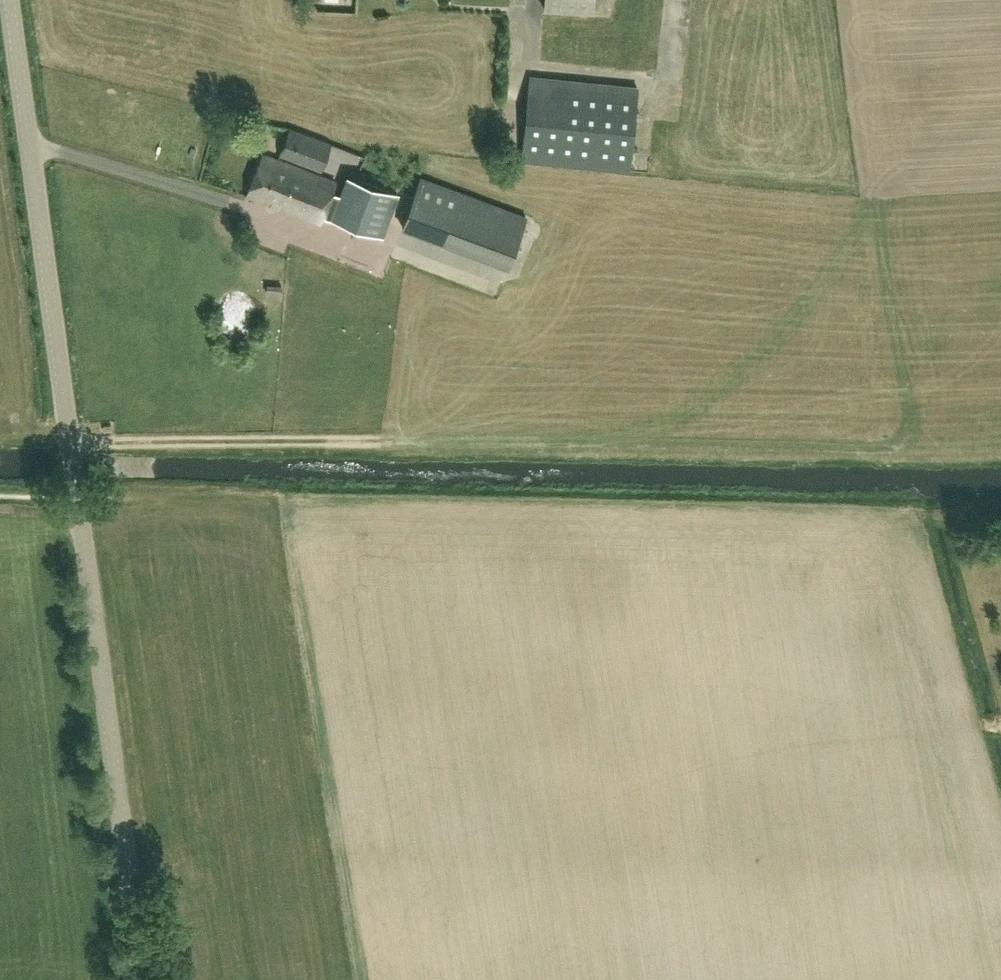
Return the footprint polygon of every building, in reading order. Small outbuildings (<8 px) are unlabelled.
[(544,10),(594,12),(595,0),(545,0),(544,2),(544,10)] [(638,87),(531,77),(523,160),(630,171),(638,87)] [(322,169),(331,142),(290,127),(280,154),(322,169)] [(398,194),(346,175),(340,193),(334,191),(338,180),(320,174),(263,153),(247,195),(272,204),(322,222),(324,216),(384,237),(400,195),(398,194)] [(509,268),(528,216),(421,176),(402,228),(509,268)]
